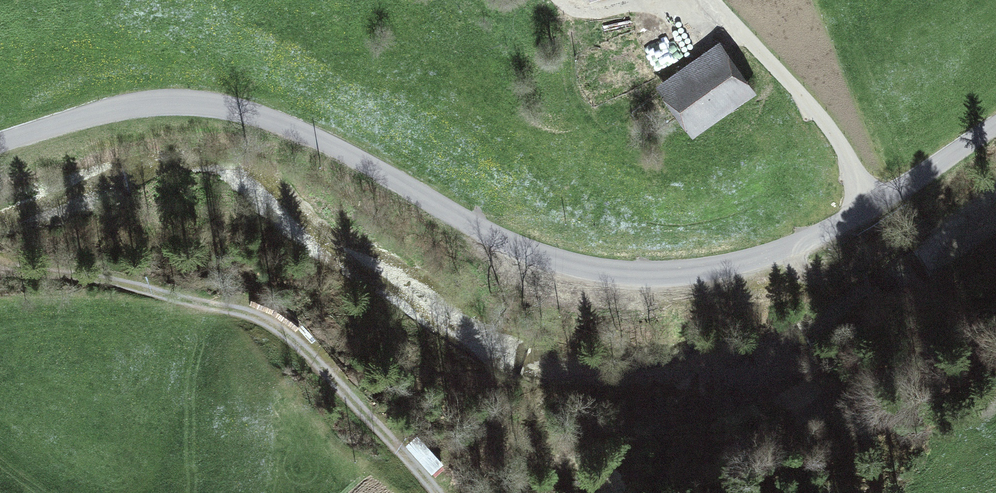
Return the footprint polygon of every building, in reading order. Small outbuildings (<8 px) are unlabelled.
[(696,123),(748,87),(722,49),(670,86),(696,123)]
